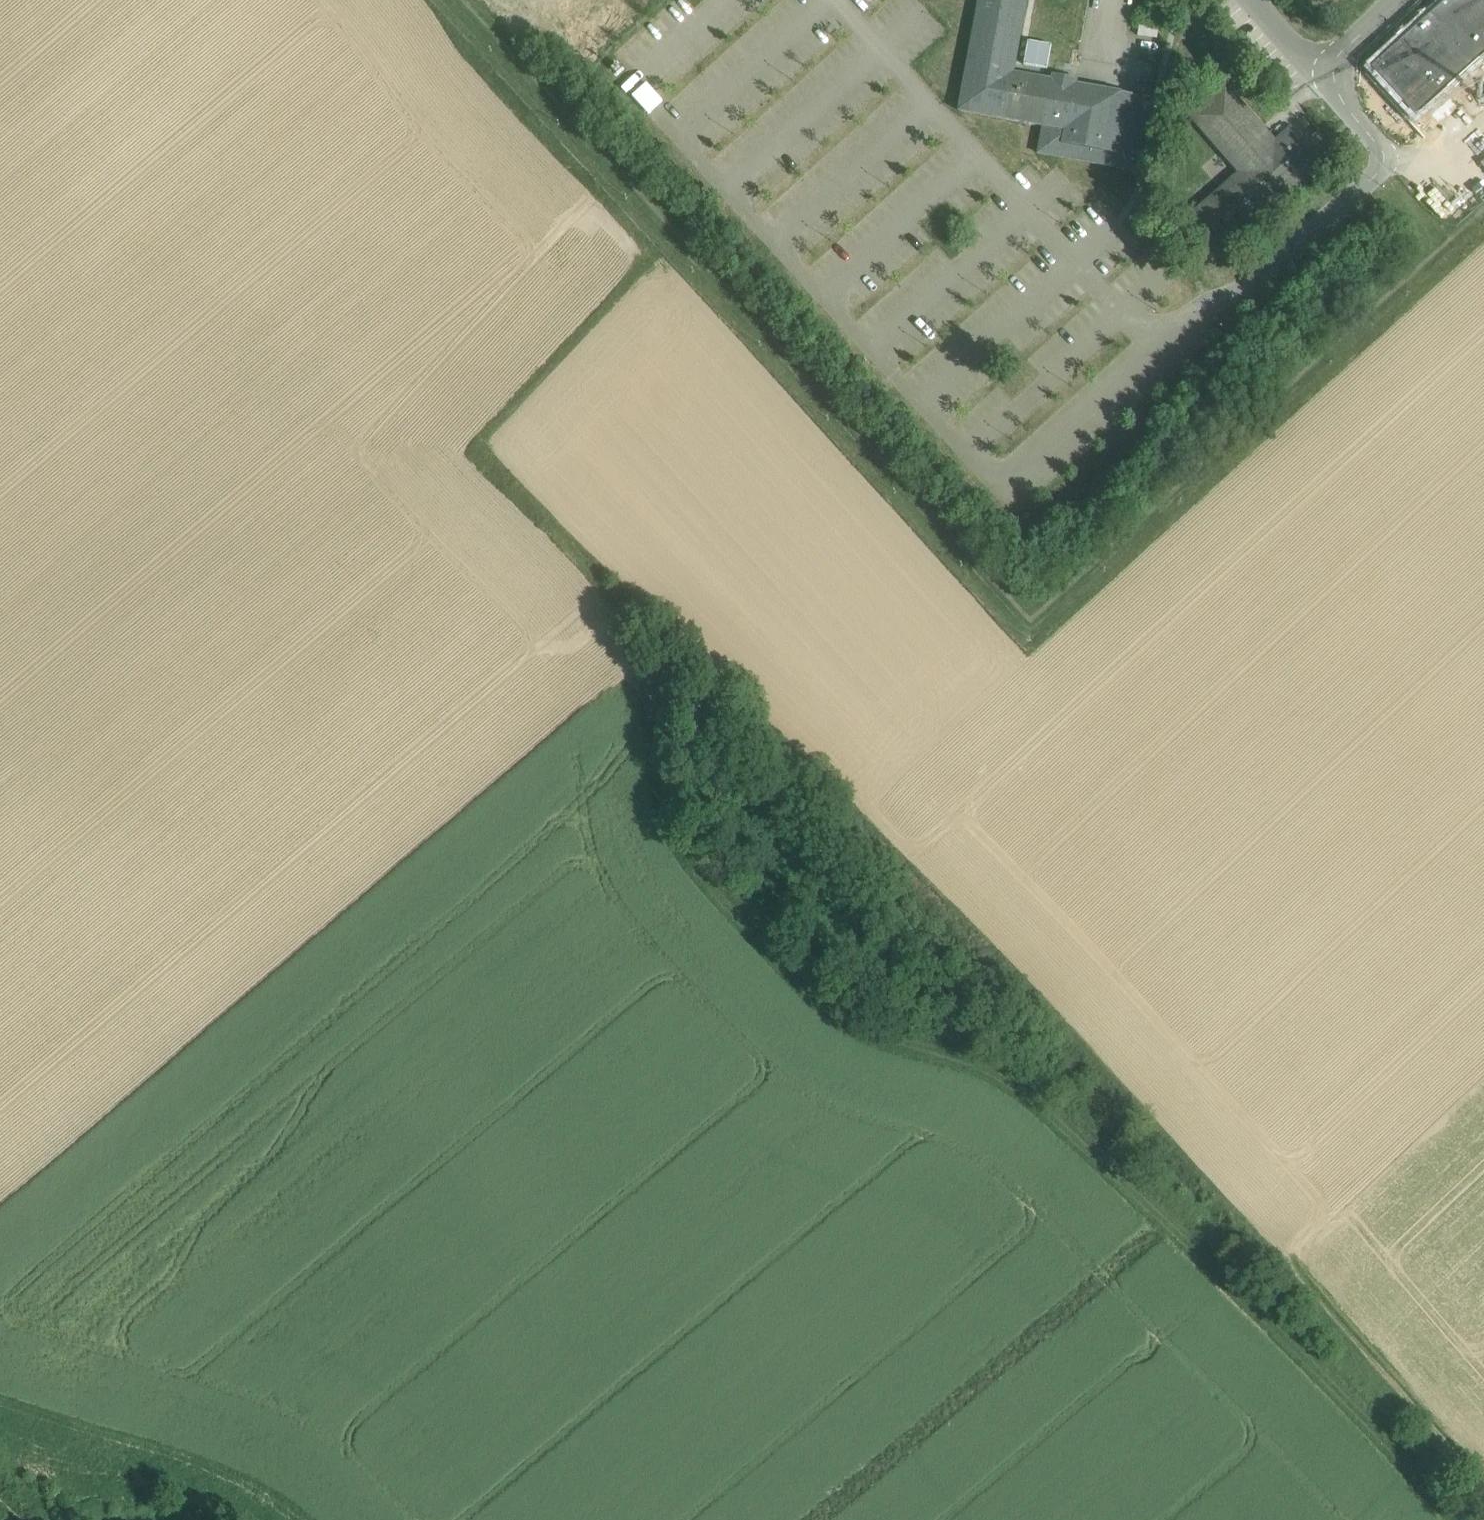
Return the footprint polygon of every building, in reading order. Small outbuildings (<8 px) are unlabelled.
[(959,112),(1043,127),(1038,154),(1136,172),(1149,99),(1076,86),(1076,82),(1061,79),(1059,91),(1052,90),(1054,82),(1013,74),(1027,0),(979,0),(959,112)] [(1159,26),(1140,23),(1138,36),(1157,39),(1159,26)] [(1275,145),(1225,88),(1192,117),(1242,174),(1184,224),(1213,258),(1321,163),(1292,130),(1275,145)]
